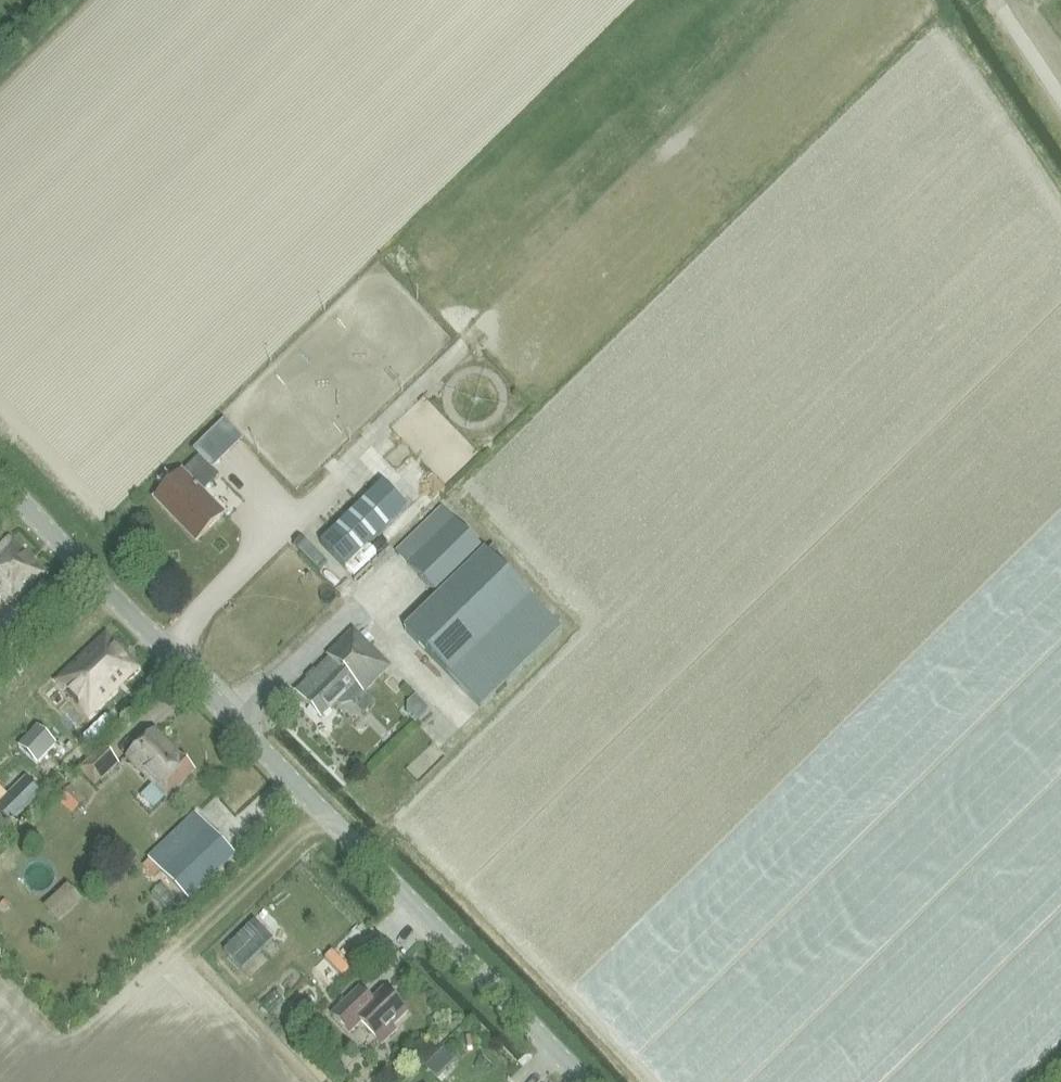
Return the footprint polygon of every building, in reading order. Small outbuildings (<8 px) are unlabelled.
[(181,473),(155,499),(196,541),(223,515),(201,493),(218,477),(199,457),(182,474),(181,473)] [(383,484),(320,543),(346,570),(409,510),(383,484)] [(531,598),(454,520),(447,513),(438,522),(432,517),(395,553),(438,597),(404,631),(450,677),(451,677),(481,708),(562,629),(531,598)] [(46,573),(9,536),(0,545),(0,594),(13,607),(46,573)] [(391,670),(353,630),(326,657),(329,660),(294,694),(320,721),(355,687),(364,695),(391,670)] [(69,671),(56,682),(88,716),(105,701),(138,670),(106,636),(69,671)] [(45,714),(37,725),(55,738),(63,727),(45,714)] [(57,746),(37,727),(18,747),(38,766),(57,746)] [(155,733),(126,761),(165,801),(195,772),(177,755),(155,733)] [(103,750),(80,774),(94,789),(118,766),(103,750)] [(86,802),(70,786),(56,800),(73,816),(86,802)] [(235,857),(227,848),(195,815),(150,858),(150,859),(143,866),(155,879),(162,872),(189,900),(235,857)] [(83,903),(68,886),(43,909),(58,926),(83,903)] [(255,921),(224,951),(242,970),(273,940),(255,921)] [(359,990),(333,1015),(349,1033),(360,1023),(381,1044),(395,1031),(392,1028),(406,1014),(384,991),(371,1003),(359,990)] [(451,1064),(437,1049),(413,1074),(421,1081),(434,1081),(451,1064)]
